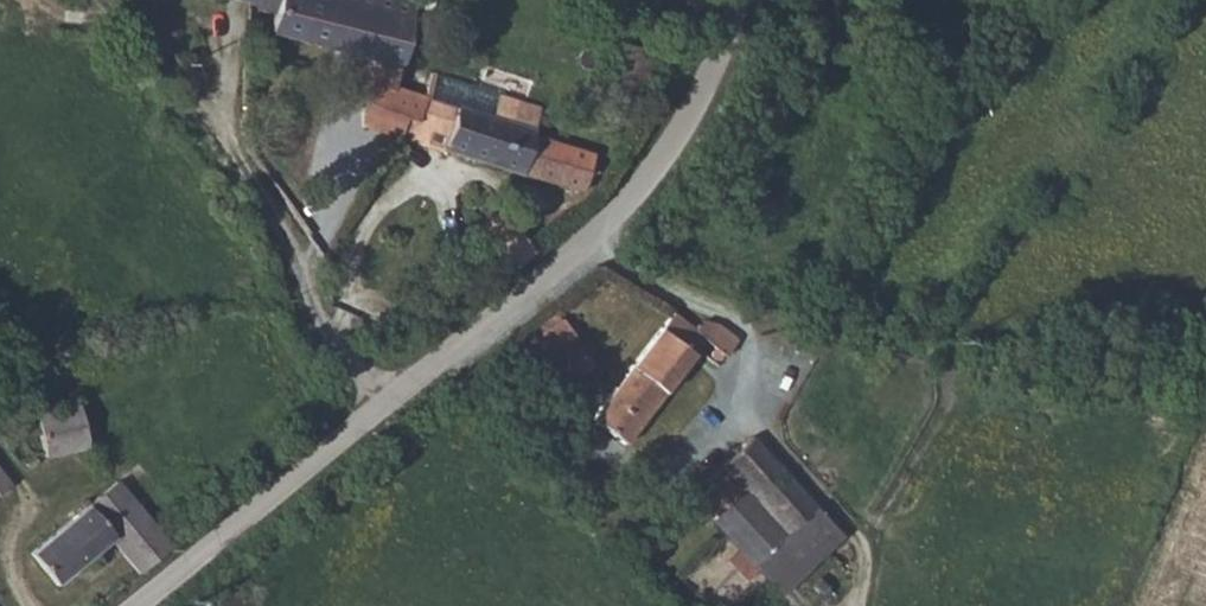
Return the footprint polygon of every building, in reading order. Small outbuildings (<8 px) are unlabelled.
[(393,141),(402,121),(415,123),(423,97),(392,89),(412,0),(410,0),(243,0),(241,7),(269,16),(266,34),(371,63),(355,121),(387,140),(393,141)] [(402,121),(393,141),(422,145),(427,130),(446,136),(443,152),(578,191),(589,153),(549,141),(557,113),(495,95),(490,114),(423,97),(415,123),(402,121)] [(519,341),(562,391),(596,362),(553,312),(519,341)] [(619,441),(702,336),(673,312),(589,418),(619,441)] [(713,323),(702,336),(736,364),(748,349),(734,338),(713,323)] [(76,405),(0,421),(0,446),(37,436),(42,457),(84,447),(76,405)] [(810,507),(748,436),(717,463),(688,490),(696,498),(682,510),(765,605),(839,541),(810,507)] [(108,537),(137,571),(169,545),(113,480),(26,552),(53,583),(108,537)]
